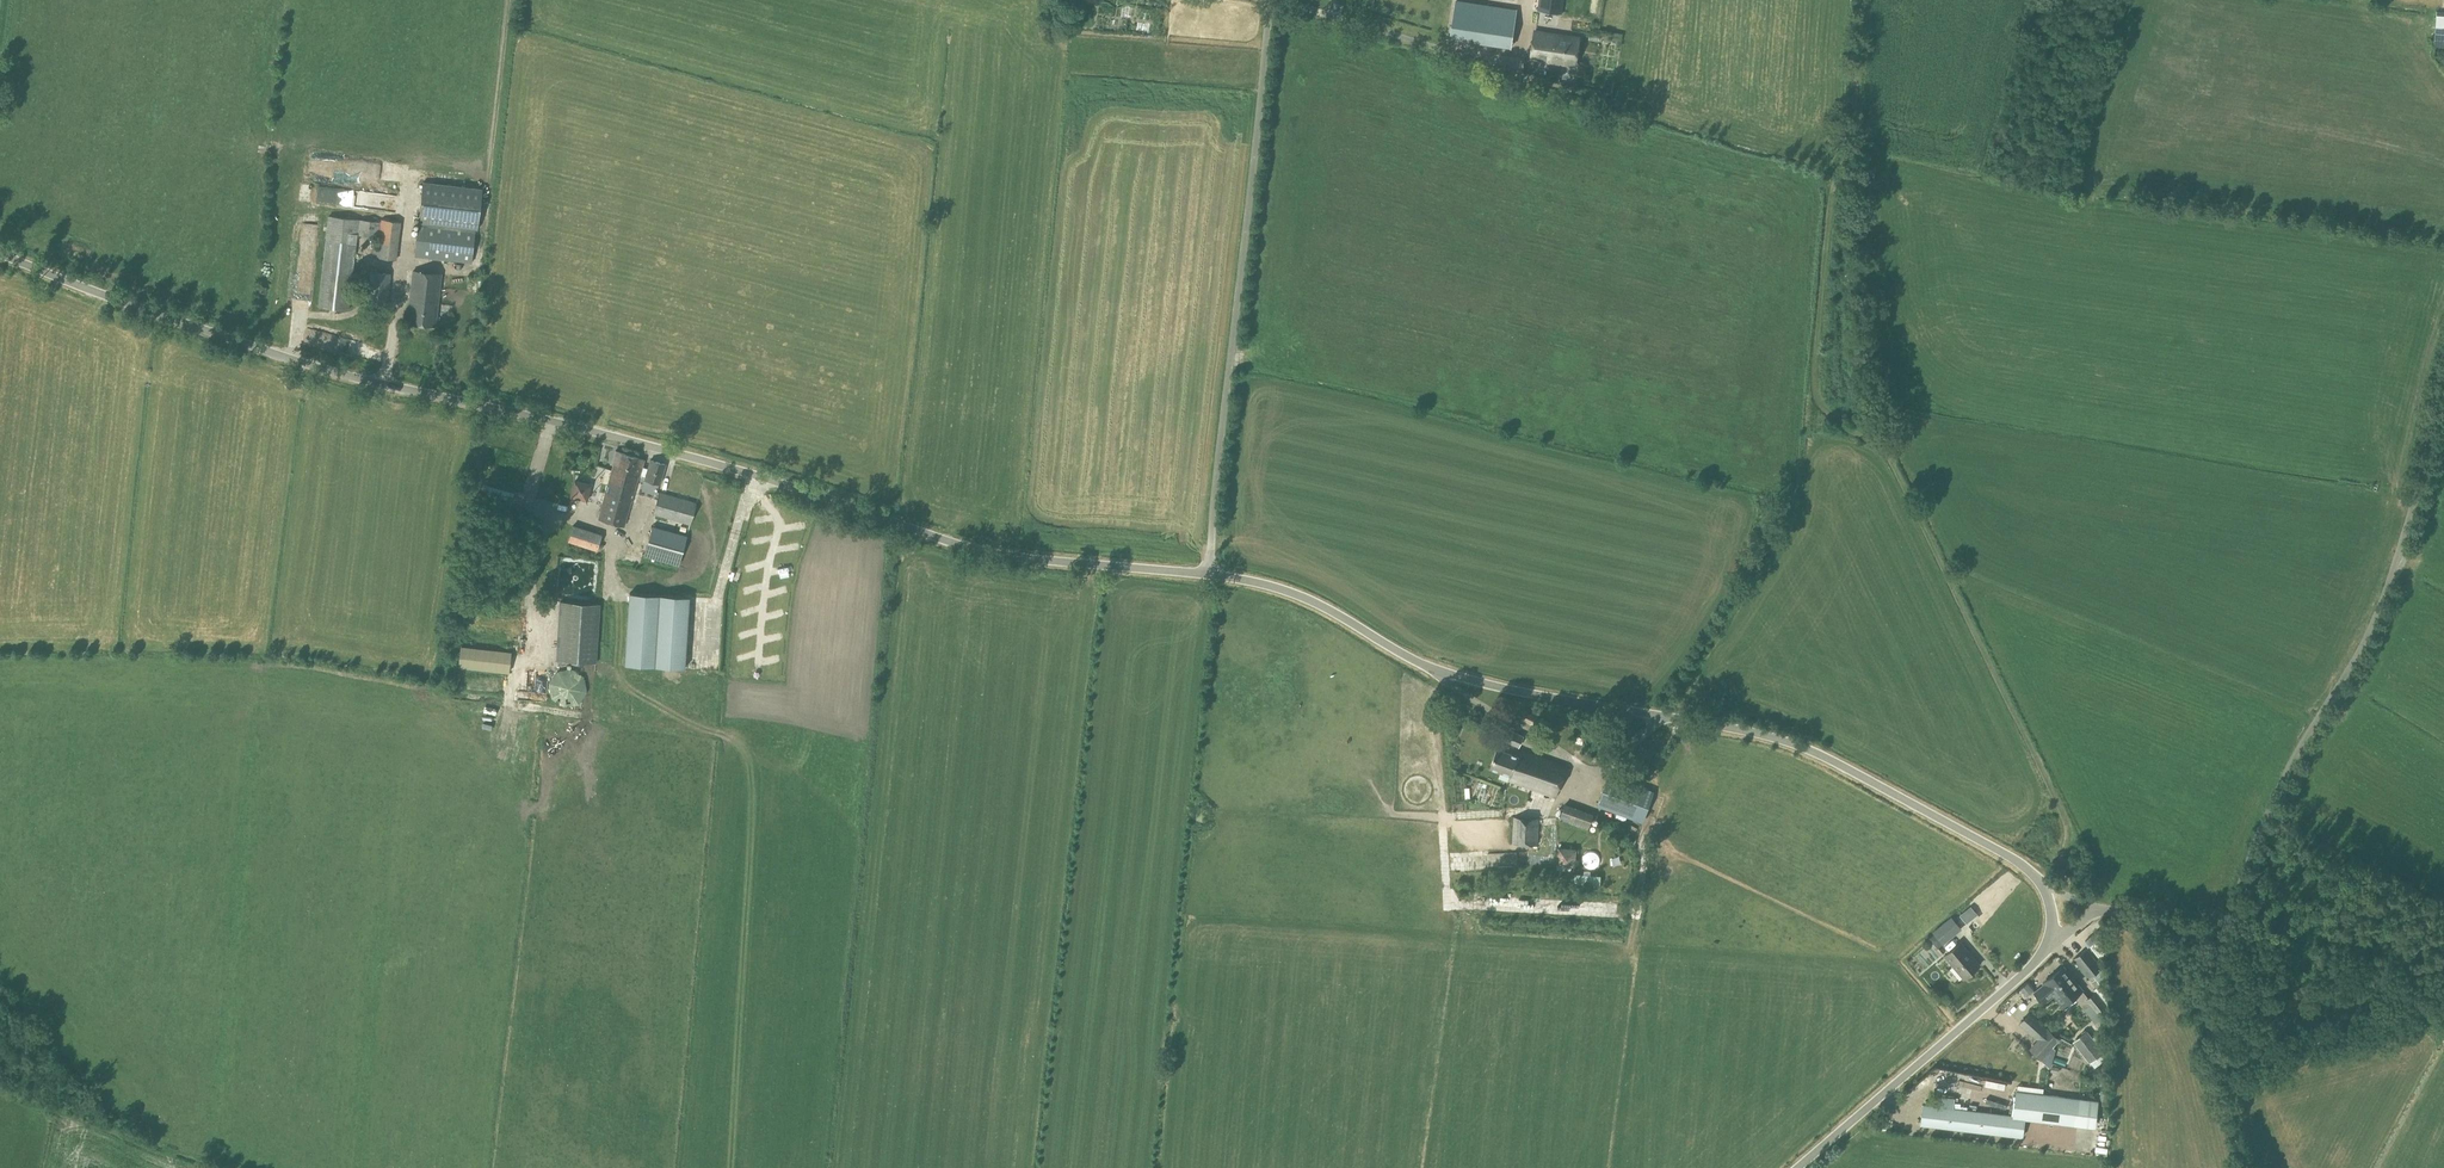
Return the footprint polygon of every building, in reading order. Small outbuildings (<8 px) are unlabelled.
[(1534,10),(1562,13),(1564,0),(1536,0),(1534,10)] [(1511,49),(1516,10),(1456,1),(1450,40),(1511,49)] [(1131,17),(1132,4),(1122,4),(1121,17),(1131,17)] [(2435,37),(2434,46),(2443,46),(2443,11),(2437,11),(2435,37)] [(1531,60),(1575,66),(1579,38),(1535,31),(1531,60)] [(415,256),(472,262),(476,229),(477,230),(481,189),(423,182),(415,256)] [(315,228),(316,214),(300,214),(299,227),(315,228)] [(381,222),(328,217),(318,307),(349,310),(358,235),(379,237),(376,258),(397,260),(401,222),(381,219),(381,222)] [(391,274),(369,271),(366,305),(388,308),(391,274)] [(442,275),(413,271),(407,323),(436,327),(442,275)] [(625,527),(639,475),(642,467),(644,460),(616,452),(612,464),(613,464),(597,519),(625,527)] [(648,468),(642,467),(639,475),(646,477),(645,480),(660,484),(666,465),(650,460),(648,468)] [(574,479),(569,498),(587,502),(592,484),(574,479)] [(659,492),(653,515),(690,525),(697,502),(659,492)] [(597,551),(602,535),(572,526),(568,541),(597,551)] [(653,527),(644,556),(678,566),(687,537),(653,527)] [(554,589),(592,590),(594,558),(555,556),(554,589)] [(689,597),(630,593),(625,665),(685,669),(689,597)] [(595,664),(599,604),(560,602),(556,661),(595,664)] [(462,642),(474,642),(474,634),(462,633),(462,642)] [(711,659),(715,659),(715,638),(708,638),(708,658),(694,658),(694,663),(687,662),(686,668),(711,668),(711,659)] [(556,677),(553,681),(552,687),(552,692),(555,697),(559,701),(564,703),(570,704),(575,702),(579,699),(583,694),(584,689),(583,683),(581,678),(577,674),(571,672),(566,672),(561,673),(556,677)] [(538,687),(517,688),(517,700),(533,699),(533,691),(538,691),(538,687)] [(1525,711),(1521,721),(1543,731),(1547,722),(1525,711)] [(1507,729),(1502,740),(1520,748),(1525,737),(1507,729)] [(1522,749),(1519,757),(1498,749),(1491,768),(1511,776),(1509,782),(1556,798),(1568,766),(1522,749)] [(1643,823),(1655,792),(1609,775),(1598,806),(1643,823)] [(1593,814),(1565,805),(1560,820),(1588,830),(1593,814)] [(1514,818),(1512,844),(1538,845),(1540,819),(1514,818)] [(1577,845),(1556,845),(1553,864),(1574,865),(1577,845)] [(1960,916),(1966,924),(1977,914),(1971,907),(1960,916)] [(1952,917),(1934,933),(1943,944),(1961,928),(1952,917)] [(1965,979),(1980,966),(1961,943),(1946,956),(1965,979)] [(1903,960),(1913,972),(1926,960),(1916,948),(1903,960)] [(2087,948),(2074,959),(2089,979),(2103,968),(2087,948)] [(2054,995),(2073,979),(2064,967),(2044,983),(2045,984),(2035,993),(2044,1003),(2054,995)] [(2073,979),(2054,995),(2063,1006),(2074,997),(2084,1010),(2089,1006),(2096,1015),(2108,1005),(2108,1000),(2098,987),(2092,990),(2094,993),(2088,998),(2082,990),(2073,979)] [(2016,989),(2020,996),(2030,991),(2025,983),(2016,989)] [(2060,1040),(2029,1012),(2018,1025),(2035,1040),(2029,1048),(2041,1061),(2042,1059),(2051,1067),(2056,1049),(2054,1047),(2060,1040)] [(2072,1041),(2076,1046),(2089,1063),(2090,1062),(2095,1068),(2108,1058),(2096,1042),(2102,1037),(2099,1032),(2092,1037),(2086,1030),(2072,1041)] [(2016,1085),(2012,1115),(1923,1105),(1921,1126),(2020,1137),(2023,1136),(2025,1120),(2095,1129),(2098,1101),(2043,1094),(2044,1088),(2016,1085)]
